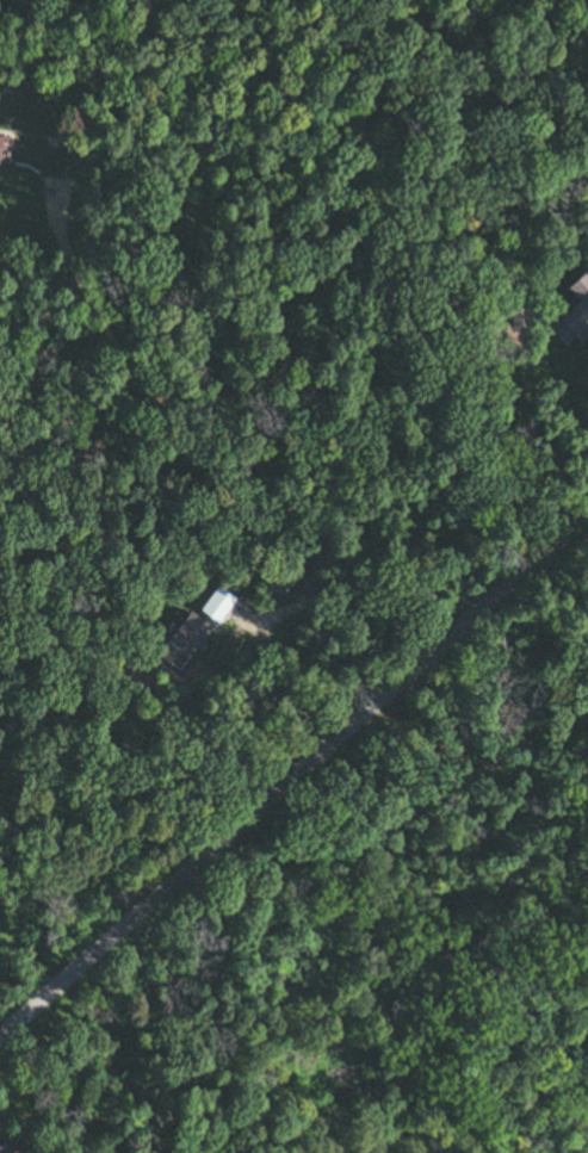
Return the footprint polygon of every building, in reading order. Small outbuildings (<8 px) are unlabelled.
[(583,272),(587,277),(587,319),(586,321),(587,324),(587,333),(576,343),(555,320),(576,300),(565,287),(583,272)] [(301,575),(305,590),(320,585),(316,571),(301,575)] [(197,610),(215,585),(234,599),(216,624),(197,610)] [(186,610),(211,627),(187,661),(162,644),(186,610)] [(7,1132),(0,1138),(0,1152),(27,1152),(7,1132)]
